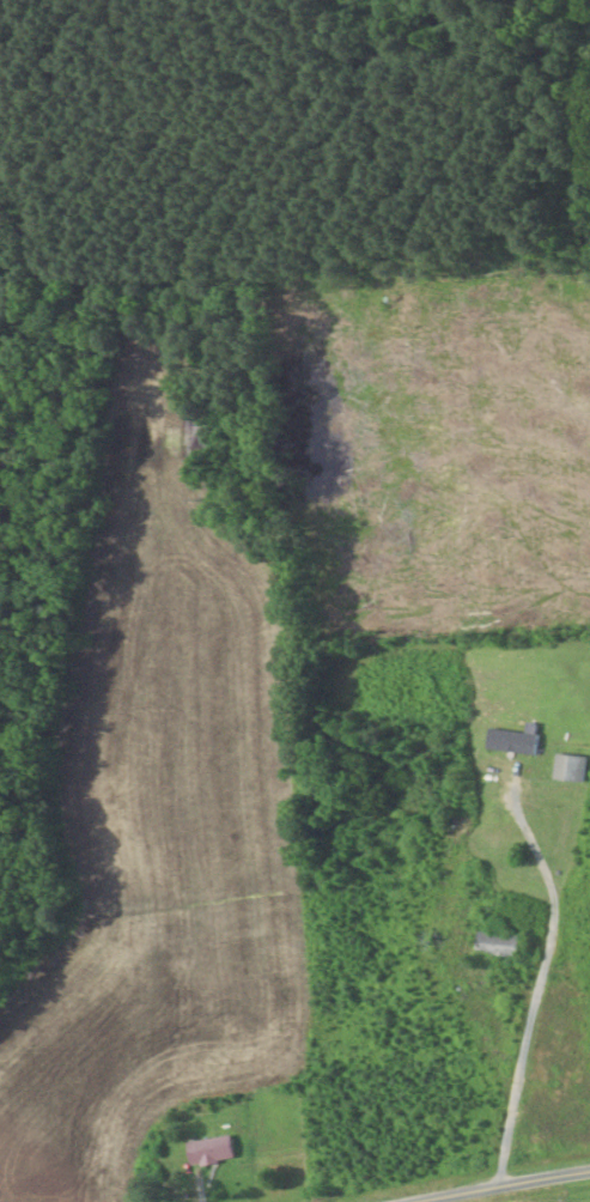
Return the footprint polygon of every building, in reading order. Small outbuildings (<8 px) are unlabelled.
[(477,952),(516,954),(517,936),(478,934),(477,952)] [(188,1139),(190,1163),(233,1159),(231,1136),(188,1139)]
